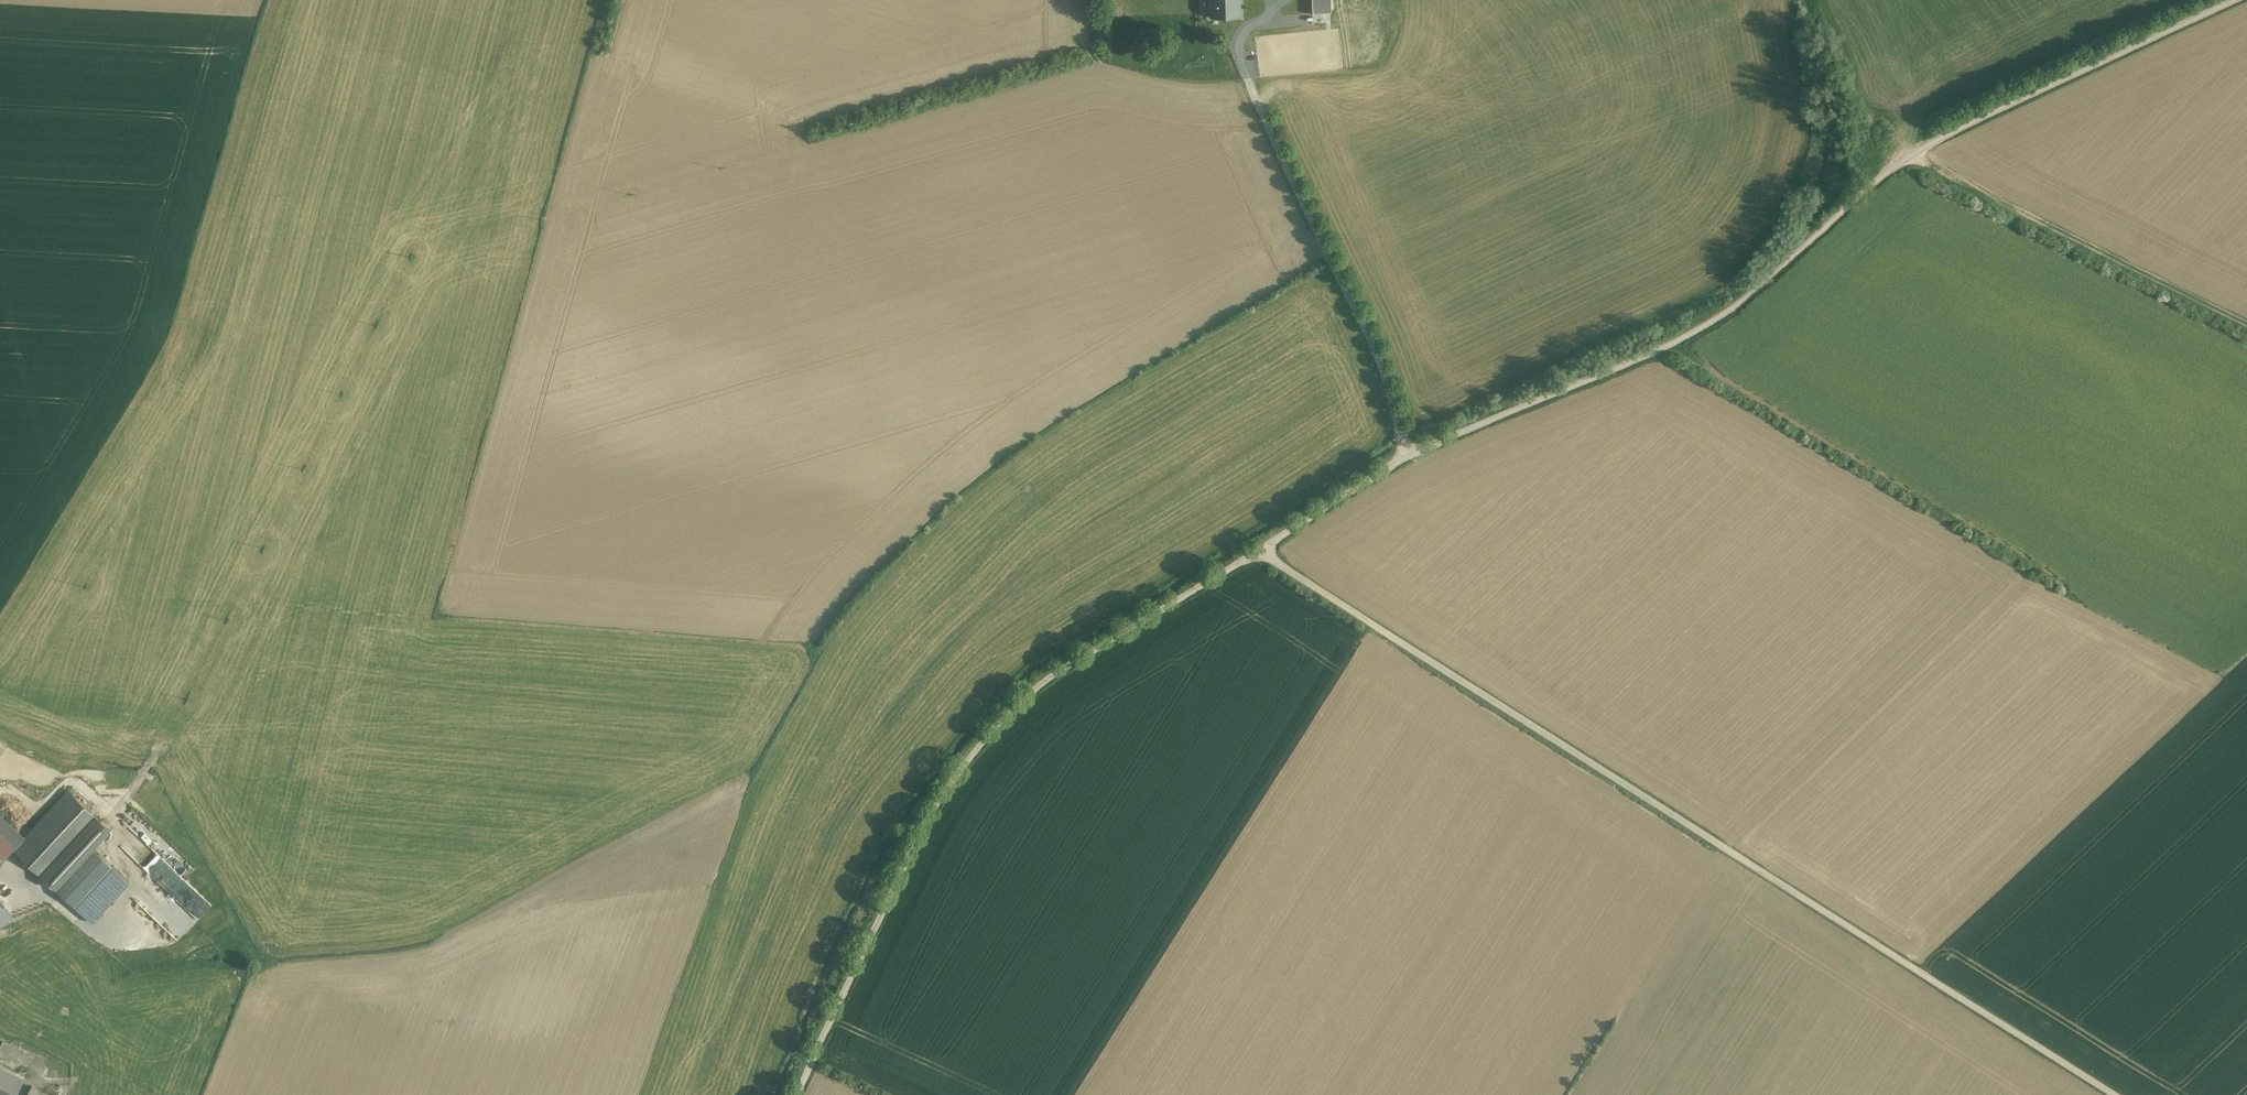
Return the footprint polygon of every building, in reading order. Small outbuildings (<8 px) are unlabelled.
[(1209,18),(1239,17),(1239,0),(1209,0),(1209,18)] [(1276,15),(1313,14),(1313,0),(1276,0),(1276,15)] [(1313,14),(1331,14),(1331,0),(1313,0),(1313,14)] [(1224,46),(1211,42),(1209,49),(1221,53),(1224,46)] [(68,790),(24,838),(13,849),(42,875),(96,816),(68,790)] [(2,859),(10,851),(11,852),(13,849),(24,838),(0,816),(0,857),(2,859)] [(96,816),(42,875),(55,887),(92,847),(93,848),(110,829),(96,816)] [(201,915),(211,905),(183,878),(195,866),(167,840),(169,843),(153,828),(151,825),(143,829),(136,836),(139,841),(130,847),(126,851),(194,915),(196,919),(201,915)] [(92,847),(55,887),(75,906),(112,866),(93,848),(92,847)] [(0,920),(2,923),(11,917),(3,905),(0,907),(0,920)] [(183,906),(163,926),(147,911),(140,918),(153,930),(148,935),(162,949),(194,916),(183,906)] [(223,911),(202,927),(207,934),(228,918),(223,911)] [(0,1067),(0,1094),(11,1094),(21,1078),(0,1067)] [(30,1086),(25,1094),(46,1094),(30,1086)]
